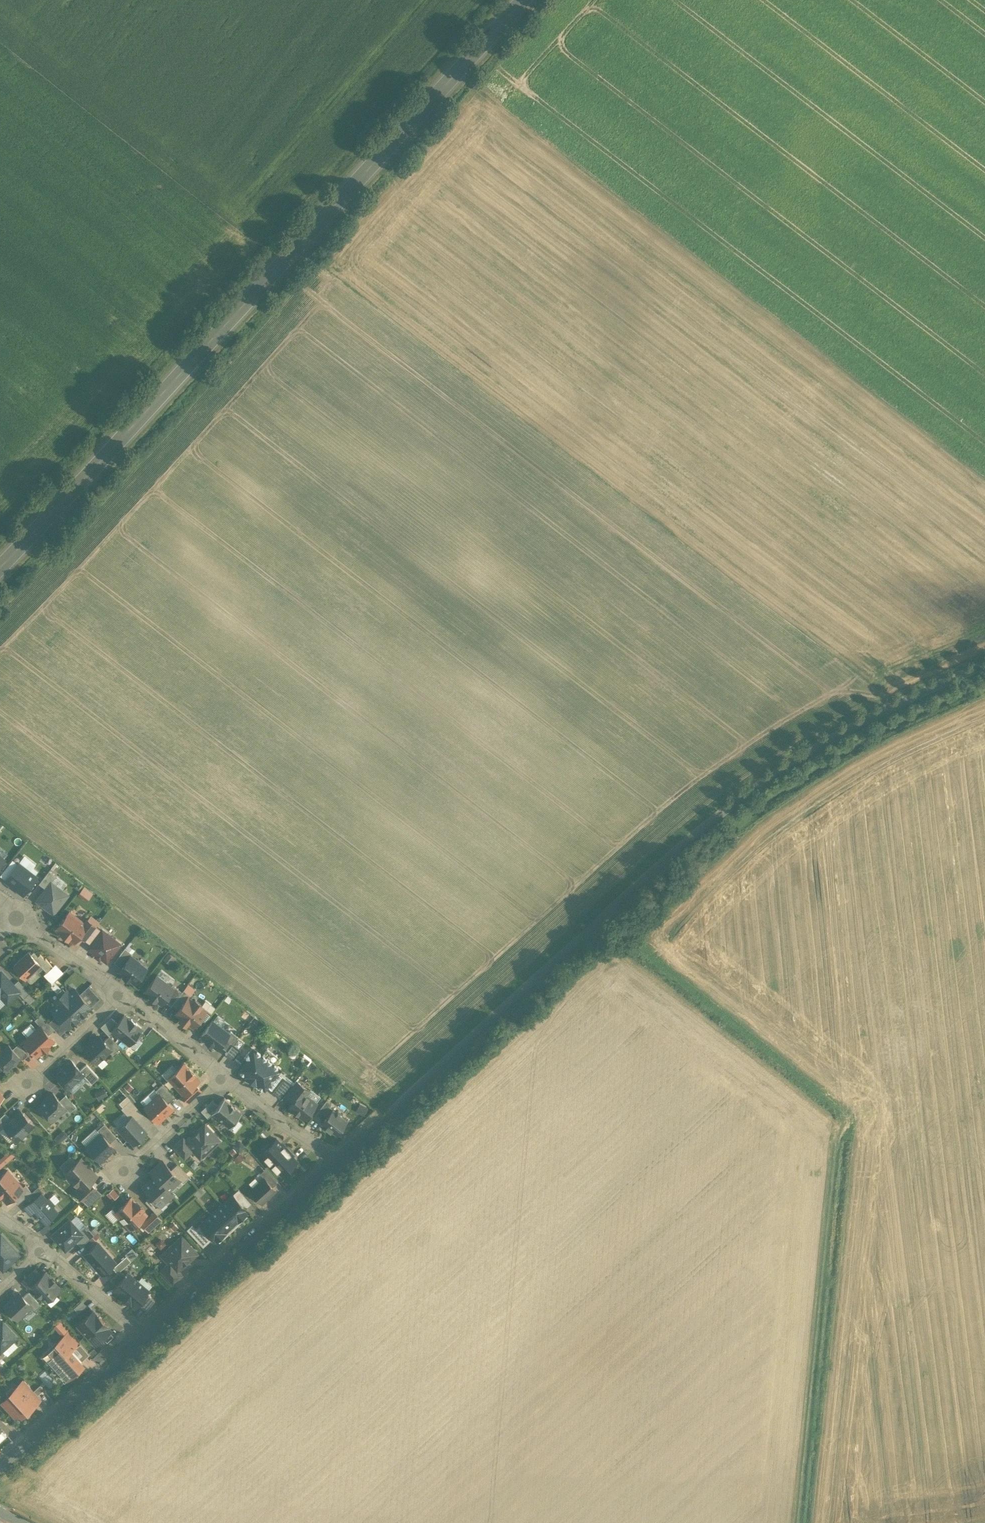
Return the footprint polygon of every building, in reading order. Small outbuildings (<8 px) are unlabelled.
[(8,864),(13,869),(17,864),(11,859),(8,864)] [(6,879),(5,880),(23,894),(37,876),(18,862),(17,864),(13,869),(6,879)] [(8,864),(0,874),(0,875),(6,879),(13,869),(8,864)] [(39,882),(46,888),(51,881),(51,882),(57,875),(49,869),(39,882)] [(46,888),(37,900),(53,912),(67,894),(51,882),(51,881),(46,888)] [(86,884),(79,893),(89,900),(96,890),(86,884)] [(84,922),(69,911),(57,927),(63,931),(62,932),(67,937),(68,936),(74,940),(79,934),(86,924),(84,922)] [(86,924),(79,934),(85,939),(96,925),(87,918),(84,922),(86,924)] [(102,928),(88,947),(106,961),(120,942),(102,928)] [(132,952),(125,947),(120,953),(127,959),(130,954),(132,952)] [(170,950),(164,956),(173,964),(179,957),(170,950)] [(28,951),(13,965),(25,977),(40,963),(28,951)] [(130,954),(127,959),(118,970),(124,974),(123,975),(128,979),(129,978),(135,982),(146,967),(138,961),(139,960),(130,954)] [(59,990),(63,986),(56,978),(66,971),(58,962),(45,973),(59,990)] [(0,972),(0,997),(5,1003),(18,991),(19,990),(13,984),(1,971),(0,972)] [(156,975),(145,990),(150,994),(149,995),(155,999),(156,998),(161,1002),(164,999),(173,987),(170,986),(156,975)] [(18,991),(20,993),(26,988),(18,979),(13,984),(19,990),(18,991)] [(173,987),(164,999),(171,1005),(182,991),(172,983),(170,986),(173,987)] [(190,983),(187,987),(193,992),(197,988),(190,983)] [(79,993),(91,1006),(100,997),(88,985),(79,993)] [(26,988),(20,993),(24,997),(30,992),(26,988)] [(74,988),(69,993),(66,989),(53,1000),(57,1004),(51,1009),(68,1027),(91,1006),(79,993),(74,988)] [(187,996),(175,1012),(193,1025),(204,1009),(187,996)] [(48,1022),(60,1034),(68,1027),(56,1014),(48,1022)] [(117,1022),(112,1029),(129,1043),(141,1028),(136,1024),(137,1023),(131,1018),(130,1019),(124,1014),(117,1022)] [(109,1034),(112,1029),(117,1022),(110,1017),(101,1026),(109,1034)] [(228,1032),(212,1020),(201,1035),(206,1039),(206,1040),(211,1044),(212,1043),(217,1048),(220,1044),(229,1033),(228,1032)] [(40,1025),(24,1040),(37,1054),(42,1049),(43,1050),(49,1045),(48,1044),(53,1039),(40,1025)] [(229,1033),(220,1044),(227,1050),(232,1043),(238,1036),(230,1030),(228,1032),(229,1033)] [(98,1035),(84,1048),(96,1061),(110,1049),(111,1048),(103,1040),(98,1035)] [(120,1046),(109,1035),(103,1040),(111,1048),(110,1049),(113,1052),(120,1046)] [(227,1050),(225,1053),(233,1059),(240,1049),(232,1043),(227,1050)] [(0,1051),(0,1063),(6,1069),(20,1056),(8,1044),(0,1051)] [(250,1079),(268,1056),(264,1052),(263,1054),(253,1046),(249,1050),(244,1057),(236,1067),(246,1075),(245,1075),(250,1079)] [(272,1058),(268,1056),(250,1079),(255,1082),(265,1089),(281,1068),(271,1060),(272,1058)] [(71,1060),(56,1074),(67,1087),(83,1073),(80,1069),(71,1060)] [(98,1076),(86,1063),(80,1069),(83,1073),(91,1082),(98,1076)] [(183,1064),(169,1077),(183,1093),(194,1083),(198,1079),(193,1074),(194,1074),(189,1068),(188,1069),(183,1064)] [(282,1076),(271,1091),(281,1098),(285,1093),(292,1084),(282,1076)] [(292,1084),(285,1093),(293,1100),(301,1090),(305,1094),(309,1089),(295,1079),(292,1084)] [(174,1096),(162,1082),(155,1089),(159,1093),(159,1092),(168,1102),(174,1096)] [(201,1090),(194,1083),(183,1093),(181,1094),(188,1102),(201,1090)] [(293,1100),(289,1106),(293,1109),(296,1112),(297,1112),(304,1117),(316,1102),(305,1094),(301,1090),(293,1100)] [(53,1092),(38,1105),(51,1119),(65,1106),(66,1106),(59,1099),(53,1092)] [(159,1093),(144,1106),(158,1120),(172,1107),(168,1102),(159,1092),(159,1093)] [(76,1105),(65,1093),(59,1099),(66,1106),(65,1106),(69,1111),(76,1105)] [(218,1104),(211,1112),(212,1113),(229,1127),(242,1112),(224,1097),(218,1104)] [(131,1116),(135,1119),(142,1113),(130,1099),(121,1107),(130,1117),(131,1116)] [(208,1118),(212,1113),(211,1112),(218,1104),(212,1099),(201,1110),(208,1118)] [(315,1113),(323,1119),(332,1107),(329,1105),(331,1102),(326,1099),(315,1113)] [(323,1119),(321,1121),(326,1125),(325,1126),(330,1130),(331,1129),(336,1133),(347,1119),(342,1115),(343,1114),(337,1110),(337,1111),(332,1107),(323,1119)] [(33,1123),(20,1109),(10,1118),(4,1124),(4,1125),(17,1138),(33,1123)] [(0,1115),(0,1128),(4,1125),(4,1124),(10,1118),(4,1111),(0,1115)] [(130,1117),(119,1127),(124,1132),(122,1134),(127,1139),(129,1138),(134,1143),(146,1132),(135,1119),(131,1116),(130,1117)] [(116,1135),(104,1122),(97,1129),(100,1132),(109,1142),(116,1135)] [(185,1140),(193,1149),(200,1157),(205,1152),(207,1152),(211,1148),(212,1146),(219,1139),(204,1123),(185,1140)] [(100,1132),(86,1145),(100,1159),(114,1147),(109,1142),(100,1132)] [(185,1140),(183,1137),(174,1145),(184,1157),(193,1149),(185,1140)] [(276,1137),(261,1151),(265,1155),(264,1156),(269,1162),(270,1161),(273,1163),(271,1165),(277,1170),(278,1169),(281,1173),(296,1160),(290,1152),(291,1151),(284,1144),(283,1145),(276,1137)] [(94,1173),(77,1156),(64,1169),(80,1186),(94,1173)] [(170,1168),(162,1159),(150,1170),(154,1175),(155,1175),(167,1189),(168,1188),(179,1178),(170,1168)] [(189,1176),(176,1163),(170,1168),(179,1178),(182,1182),(189,1176)] [(277,1180),(265,1167),(260,1172),(264,1177),(272,1185),(277,1180)] [(0,1179),(0,1193),(7,1201),(25,1185),(11,1169),(0,1179)] [(167,1189),(155,1175),(154,1175),(143,1185),(151,1194),(160,1204),(160,1203),(172,1193),(168,1188),(167,1189)] [(264,1177),(250,1190),(261,1201),(275,1188),(272,1185),(264,1177)] [(250,1201),(238,1188),(232,1193),(245,1207),(250,1201)] [(42,1189),(29,1201),(46,1220),(59,1208),(42,1189)] [(232,1193),(222,1203),(236,1218),(246,1208),(245,1207),(232,1193)] [(160,1204),(151,1194),(145,1200),(155,1211),(157,1213),(164,1207),(160,1203),(160,1204)] [(135,1202),(130,1197),(115,1210),(120,1216),(119,1217),(124,1222),(125,1221),(130,1227),(145,1213),(140,1208),(142,1206),(137,1200),(135,1202)] [(222,1203),(211,1213),(225,1228),(236,1218),(222,1203)] [(155,1211),(142,1223),(149,1230),(162,1218),(157,1213),(155,1211)] [(211,1213),(200,1222),(205,1227),(213,1236),(215,1238),(225,1228),(211,1213)] [(69,1218),(52,1233),(65,1247),(82,1232),(69,1218)] [(213,1236),(205,1227),(200,1222),(195,1227),(192,1223),(187,1228),(203,1245),(213,1236)] [(181,1235),(173,1242),(171,1243),(167,1246),(166,1249),(162,1253),(169,1261),(176,1270),(178,1269),(196,1252),(181,1235)] [(3,1269),(19,1253),(9,1242),(7,1244),(0,1237),(0,1266),(3,1269)] [(115,1261),(97,1241),(89,1248),(87,1248),(84,1251),(84,1254),(87,1258),(88,1258),(102,1273),(115,1261)] [(126,1254),(112,1266),(117,1271),(119,1269),(131,1260),(126,1254)] [(176,1270),(169,1261),(161,1269),(172,1281),(182,1273),(178,1269),(176,1270)] [(31,1284),(41,1275),(35,1268),(22,1280),(29,1287),(31,1285),(31,1284)] [(117,1271),(109,1278),(116,1284),(124,1274),(119,1269),(117,1271)] [(45,1300),(59,1287),(54,1281),(55,1280),(51,1276),(50,1277),(45,1271),(41,1275),(31,1284),(31,1285),(45,1300)] [(116,1284),(113,1287),(124,1296),(141,1275),(137,1280),(127,1271),(116,1284)] [(141,1275),(124,1296),(135,1305),(138,1302),(146,1292),(148,1289),(138,1280),(142,1275),(141,1275)] [(41,1303),(29,1290),(23,1295),(31,1305),(34,1309),(41,1303)] [(23,1295),(18,1291),(5,1304),(17,1317),(31,1305),(23,1295)] [(154,1299),(146,1292),(138,1302),(146,1309),(154,1299)] [(86,1333),(101,1319),(93,1309),(77,1323),(86,1333)] [(110,1328),(101,1319),(86,1333),(95,1342),(110,1328)] [(0,1323),(0,1351),(2,1349),(16,1336),(2,1321),(0,1323)] [(76,1343),(66,1332),(56,1341),(60,1346),(63,1342),(70,1349),(76,1343)] [(103,1337),(98,1342),(102,1346),(107,1342),(103,1337)] [(60,1346),(57,1348),(58,1349),(48,1358),(55,1365),(59,1361),(64,1367),(60,1370),(66,1378),(76,1369),(77,1370),(83,1364),(70,1349),(63,1342),(60,1346)] [(45,1382),(52,1378),(47,1369),(41,1372),(45,1382)] [(33,1391),(22,1379),(17,1384),(28,1395),(33,1391)] [(28,1395),(17,1384),(14,1387),(12,1389),(12,1392),(9,1394),(2,1401),(10,1410),(14,1407),(21,1415),(32,1405),(30,1402),(32,1400),(28,1395)] [(12,1384),(5,1390),(9,1394),(12,1392),(12,1389),(14,1387),(12,1384)]
